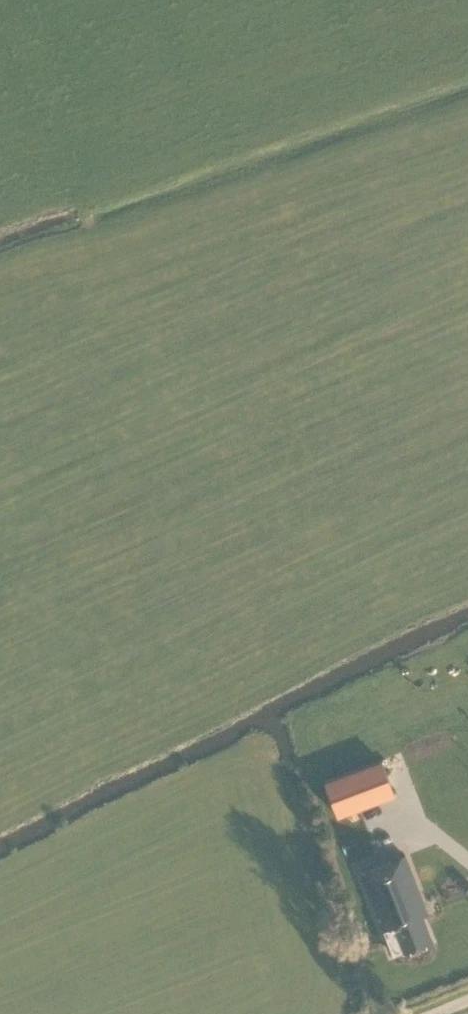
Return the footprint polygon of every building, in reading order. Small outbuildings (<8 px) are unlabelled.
[(382,760),(320,784),(332,815),(395,792),(387,771),(382,760)] [(428,911),(407,855),(360,872),(381,930),(384,929),(393,953),(432,939),(423,914),(428,911)]
